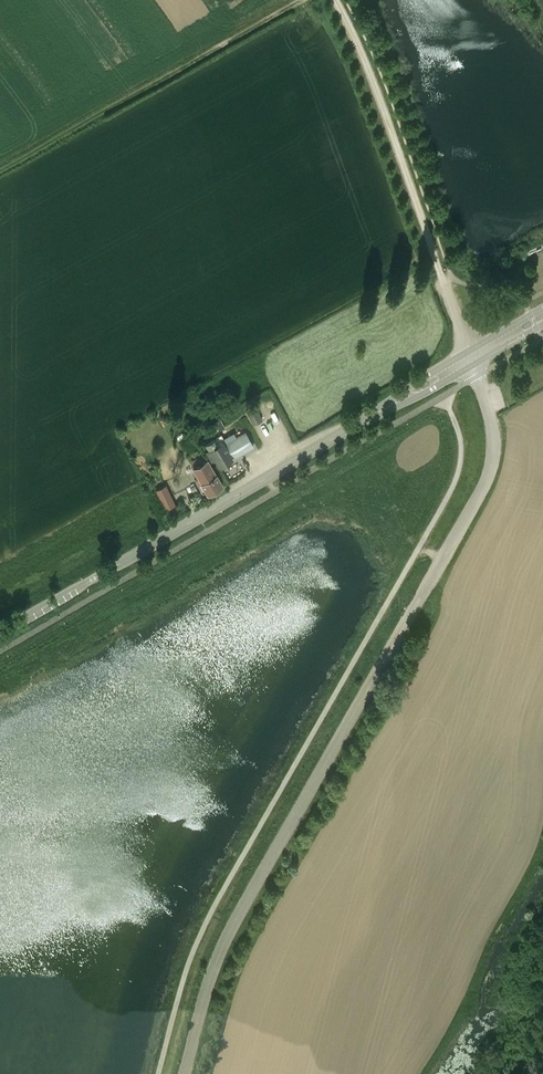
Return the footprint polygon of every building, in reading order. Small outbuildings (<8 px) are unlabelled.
[(253,425),(263,420),(255,406),(246,410),(253,425)] [(164,418),(159,421),(163,427),(168,424),(164,418)] [(214,421),(218,431),(224,428),(220,418),(214,421)] [(229,442),(236,456),(253,447),(246,433),(235,439),(229,442)] [(236,456),(229,442),(224,444),(222,441),(219,443),(215,435),(204,441),(208,449),(206,449),(212,459),(215,458),(219,466),(232,459),(232,458),(236,456)] [(204,455),(192,459),(194,463),(206,460),(204,455)] [(194,466),(202,482),(208,494),(223,486),(217,474),(216,475),(208,459),(194,466)] [(160,503),(170,497),(167,491),(162,494),(159,488),(154,491),(160,503)]
